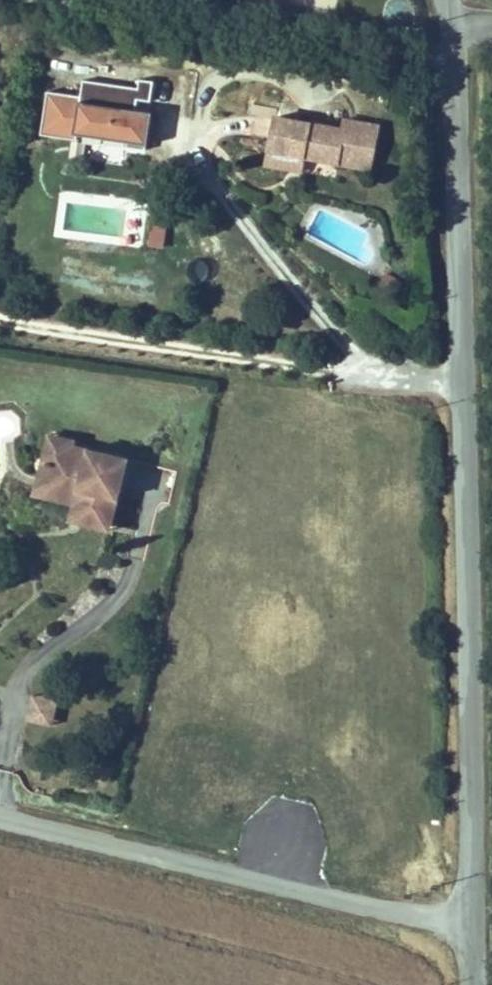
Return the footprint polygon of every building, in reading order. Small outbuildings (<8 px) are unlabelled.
[(78,98),(46,93),(39,135),(76,141),(76,133),(147,145),(151,111),(136,109),(136,99),(150,101),(152,82),(136,80),(135,90),(81,82),(78,98)] [(380,162),(388,119),(355,113),(353,123),(286,110),(280,143),(312,149),(380,162)] [(312,149),(280,143),(277,157),(309,163),(312,149)] [(150,225),(148,248),(165,249),(167,227),(150,225)] [(58,489),(68,444),(62,442),(48,502),(88,512),(84,528),(125,538),(126,532),(99,525),(106,494),(94,492),(93,497),(58,489)] [(126,532),(142,466),(87,453),(88,448),(68,444),(58,489),(93,497),(94,492),(106,494),(99,525),(126,532)] [(25,721),(52,729),(60,702),(33,694),(25,721)]
